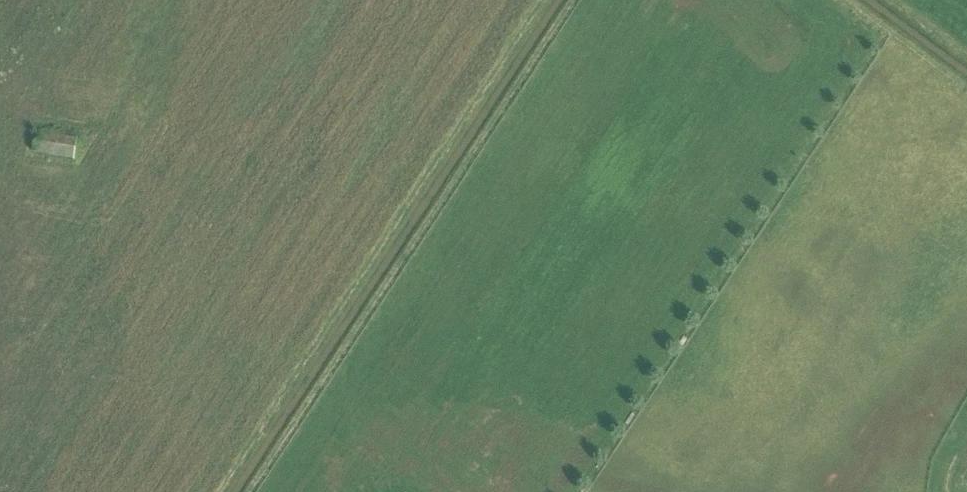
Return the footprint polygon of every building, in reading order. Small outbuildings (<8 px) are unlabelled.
[(73,160),(77,140),(37,133),(34,153),(73,160)]
